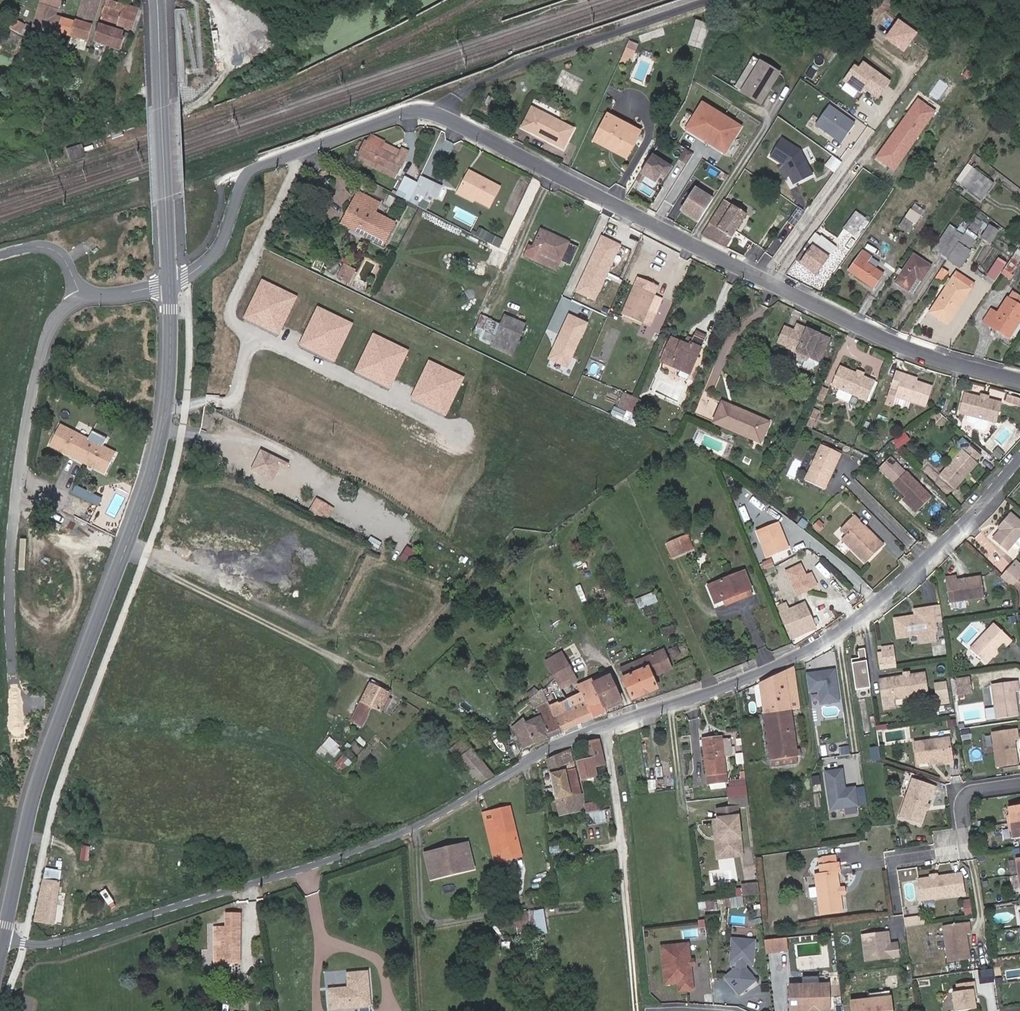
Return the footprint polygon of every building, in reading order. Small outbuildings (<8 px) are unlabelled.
[(72,37),(76,23),(56,18),(62,0),(45,0),(36,28),(50,33),(50,30),(72,37)] [(72,37),(88,42),(101,3),(92,0),(83,0),(76,23),(72,37)] [(139,9),(110,0),(107,0),(101,20),(133,30),(139,9)] [(21,33),(26,23),(18,19),(13,29),(21,33)] [(917,34),(898,20),(884,40),(904,53),(917,34)] [(99,25),(94,42),(121,50),(125,51),(130,34),(99,25)] [(689,35),(701,39),(703,30),(691,26),(689,35)] [(697,49),(701,39),(689,35),(685,45),(697,49)] [(769,86),(777,71),(758,59),(740,91),(759,102),(766,90),(765,89),(768,85),(769,86)] [(879,100),(890,84),(862,65),(860,69),(853,65),(842,81),(862,95),(865,90),(879,100)] [(874,160),(892,172),(932,113),(914,102),(874,160)] [(739,128),(702,105),(686,131),(698,138),(699,136),(717,147),(716,149),(723,154),(739,128)] [(852,123),(826,105),(813,124),(839,142),(852,123)] [(522,130),(563,149),(572,129),(530,110),(522,130)] [(638,134),(607,118),(595,140),(627,157),(638,134)] [(370,136),(358,161),(393,178),(396,173),(398,174),(408,152),(402,148),(399,153),(392,149),(391,153),(382,149),(385,143),(371,136),(370,136)] [(717,147),(699,136),(698,138),(716,149),(717,147)] [(798,149),(780,138),(769,156),(782,164),(792,183),(811,173),(798,149)] [(80,146),(69,150),(73,161),(84,157),(80,146)] [(686,163),(693,152),(684,147),(678,158),(686,163)] [(643,181),(653,186),(658,177),(664,181),(671,169),(649,158),(640,174),(645,177),(643,181)] [(967,166),(957,181),(981,200),(993,185),(967,166)] [(499,187),(469,172),(458,193),(473,201),(475,198),(490,206),(499,187)] [(645,177),(640,174),(636,182),(641,184),(643,181),(645,177)] [(436,184),(421,177),(418,184),(409,202),(420,207),(424,198),(428,200),(430,196),(436,184)] [(418,184),(408,179),(398,196),(409,202),(418,184)] [(436,184),(430,196),(438,200),(444,187),(436,184)] [(699,222),(713,200),(696,190),(682,212),(699,222)] [(383,243),(394,222),(374,212),(379,202),(358,191),(353,201),(357,203),(349,220),(368,230),(366,234),(383,243)] [(368,230),(349,220),(357,203),(353,201),(342,222),(366,234),(368,230)] [(702,236),(725,246),(746,215),(724,201),(702,236)] [(910,232),(923,209),(912,203),(899,226),(910,232)] [(866,220),(856,213),(844,229),(854,236),(866,220)] [(989,243),(998,230),(988,224),(980,237),(989,243)] [(485,241),(489,233),(479,227),(476,232),(472,230),(470,233),(485,241)] [(570,265),(577,247),(541,230),(532,248),(529,246),(525,256),(557,271),(561,261),(570,265)] [(948,259),(963,236),(955,231),(948,241),(940,254),(948,259)] [(492,245),(496,236),(489,233),(485,241),(492,245)] [(974,241),(964,234),(963,236),(948,259),(960,267),(971,251),(969,250),(974,241)] [(621,245),(601,236),(575,292),(595,301),(621,245)] [(940,254),(948,241),(942,237),(934,250),(940,254)] [(868,243),(863,250),(871,256),(875,258),(880,251),(868,243)] [(828,258),(808,244),(796,261),(816,275),(828,258)] [(1019,262),(1019,249),(1017,247),(1002,273),(1011,278),(1019,262)] [(871,256),(863,250),(848,272),(873,288),(883,274),(866,262),(871,256)] [(921,281),(931,267),(914,255),(896,283),(908,292),(917,278),(921,281)] [(994,283),(1005,266),(998,260),(986,278),(994,283)] [(354,269),(344,265),(338,277),(349,282),(354,269)] [(941,270),(936,278),(943,283),(948,275),(941,270)] [(954,277),(972,289),(975,283),(957,272),(954,277)] [(661,285),(639,275),(622,314),(643,323),(648,311),(656,314),(663,298),(656,295),(661,285)] [(948,325),(972,289),(954,277),(930,314),(948,325)] [(297,297),(262,280),(242,319),(278,336),(297,297)] [(1019,305),(1019,298),(1012,293),(1009,298),(1019,305)] [(1019,321),(1019,305),(1009,298),(998,315),(992,311),(984,323),(1009,338),(1019,321)] [(353,324),(318,307),(298,346),(334,363),(353,324)] [(651,326),(656,314),(648,311),(643,323),(651,326)] [(588,323),(568,314),(547,360),(567,368),(588,323)] [(502,324),(482,315),(473,336),(493,344),(502,324)] [(829,341),(797,326),(793,332),(785,329),(778,345),(786,349),(785,351),(796,355),(797,360),(804,363),(808,361),(819,365),(829,341)] [(691,375),(707,336),(697,332),(691,346),(671,337),(661,363),(691,375)] [(409,351),(373,334),(354,373),(389,390),(409,351)] [(464,378),(429,360),(410,400),(445,417),(464,378)] [(855,375),(839,368),(830,387),(866,403),(874,383),(861,378),(860,377),(855,375)] [(898,377),(899,374),(894,372),(890,387),(897,389),(895,397),(926,407),(932,387),(913,382),(898,377)] [(989,398),(1019,405),(1019,398),(1001,393),(1001,392),(991,390),(989,398)] [(616,405),(635,413),(641,400),(622,392),(616,405)] [(982,397),(964,392),(959,413),(997,422),(1002,402),(988,399),(982,397)] [(759,441),(767,423),(723,404),(715,422),(759,441)] [(91,415),(83,411),(79,418),(87,423),(91,415)] [(817,415),(812,412),(806,425),(811,427),(817,415)] [(101,414),(98,420),(104,423),(108,417),(101,414)] [(967,415),(964,423),(987,430),(989,421),(967,415)] [(116,454),(61,426),(51,447),(106,475),(116,454)] [(840,453),(820,444),(807,472),(827,481),(840,453)] [(979,456),(968,446),(963,452),(961,450),(938,477),(953,491),(977,464),(974,462),(979,456)] [(261,450),(251,470),(261,475),(263,471),(275,477),(280,466),(286,469),(289,464),(261,450)] [(877,471),(882,476),(894,464),(889,459),(877,471)] [(903,498),(917,512),(930,499),(894,464),(882,476),(892,487),(903,498)] [(275,477),(263,471),(261,475),(273,481),(275,477)] [(101,506),(105,497),(79,483),(74,492),(101,506)] [(317,498),(312,507),(328,517),(333,508),(317,498)] [(915,515),(917,512),(903,498),(900,500),(915,515)] [(851,516),(838,529),(845,535),(841,539),(864,563),(878,548),(864,535),(867,532),(851,516)] [(997,529),(1001,533),(992,542),(1007,555),(1019,540),(1019,525),(1010,516),(997,529)] [(778,523),(755,531),(766,556),(788,547),(778,523)] [(845,535),(838,529),(834,533),(841,539),(845,535)] [(881,545),(867,532),(864,535),(878,548),(881,545)] [(693,550),(687,535),(680,537),(687,553),(693,550)] [(371,537),(368,542),(378,548),(381,542),(371,537)] [(687,553),(680,537),(667,543),(673,559),(687,553)] [(409,545),(401,558),(412,564),(419,551),(409,545)] [(772,560),(763,563),(766,568),(774,565),(772,560)] [(1012,587),(1019,578),(1019,573),(1013,566),(1002,579),(1012,587)] [(744,572),(708,586),(715,603),(751,589),(744,572)] [(797,580),(793,572),(785,577),(789,585),(797,580)] [(958,577),(947,578),(951,605),(987,599),(984,577),(970,579),(969,582),(966,582),(964,580),(959,581),(958,577)] [(808,589),(802,579),(791,585),(797,595),(808,589)] [(788,609),(786,603),(777,607),(779,613),(788,609)] [(779,613),(790,639),(814,629),(804,603),(795,606),(779,613)] [(917,612),(917,617),(894,620),(897,639),(937,634),(934,609),(917,612)] [(971,652),(988,668),(995,660),(1000,654),(1006,648),(1009,650),(1015,643),(997,625),(971,652)] [(880,667),(896,666),(894,644),(878,646),(880,667)] [(866,661),(864,648),(857,649),(858,657),(858,662),(866,661)] [(662,649),(620,668),(623,676),(621,677),(631,700),(658,689),(653,677),(671,670),(662,649)] [(544,662),(550,673),(567,664),(561,653),(544,662)] [(858,662),(858,657),(850,658),(855,688),(870,686),(866,661),(858,662)] [(567,664),(550,673),(554,680),(559,689),(576,680),(567,664)] [(759,688),(763,713),(790,709),(799,708),(793,669),(784,673),(784,677),(759,688)] [(839,701),(835,669),(806,673),(809,692),(819,690),(821,703),(839,701)] [(784,673),(758,685),(759,688),(784,677),(784,673)] [(906,678),(891,680),(894,701),(930,696),(927,675),(913,677),(906,678)] [(609,678),(598,682),(602,692),(613,687),(609,678)] [(973,679),(960,681),(962,695),(975,693),(973,679)] [(1018,693),(1016,681),(990,685),(995,719),(1018,716),(1016,703),(1014,703),(1013,694),(1018,693)] [(390,693),(369,682),(350,720),(362,727),(372,706),(381,711),(390,693)] [(582,693),(593,719),(607,713),(604,705),(619,699),(613,687),(602,692),(598,682),(595,684),(596,687),(582,693)] [(528,694),(533,706),(546,700),(541,689),(528,694)] [(593,719),(582,693),(558,703),(557,701),(549,705),(561,733),(593,719)] [(950,693),(942,693),(944,702),(951,702),(950,693)] [(549,705),(547,702),(534,708),(538,716),(524,722),(523,718),(510,728),(523,749),(561,733),(549,705)] [(790,709),(763,713),(770,761),(797,757),(800,756),(799,748),(796,749),(790,709)] [(886,741),(909,741),(909,728),(887,728),(886,741)] [(1016,729),(990,733),(996,768),(1018,765),(1015,740),(1018,740),(1016,729)] [(334,756),(342,747),(331,737),(323,746),(334,756)] [(720,737),(702,739),(708,784),(713,784),(726,782),(723,756),(732,755),(729,738),(721,739),(720,737)] [(943,765),(951,764),(947,738),(912,743),(915,768),(929,764),(932,763),(936,763),(942,762),(943,765)] [(492,776),(492,775),(463,739),(450,750),(477,784),(492,776)] [(586,759),(576,762),(580,778),(590,775),(589,769),(604,766),(598,741),(583,744),(586,759)] [(569,749),(547,759),(559,815),(583,810),(579,789),(569,749)] [(342,755),(337,764),(344,768),(349,759),(342,755)] [(797,757),(770,761),(771,769),(798,764),(797,757)] [(844,789),(841,769),(824,772),(830,810),(857,806),(854,787),(844,789)] [(747,786),(746,779),(742,780),(729,781),(730,788),(747,786)] [(897,819),(919,827),(924,811),(926,806),(930,795),(933,796),(936,788),(910,780),(897,819)] [(747,786),(730,788),(727,788),(728,797),(748,794),(747,786)] [(741,849),(736,805),(716,808),(717,818),(722,851),(741,849)] [(1007,823),(1019,821),(1019,806),(1005,808),(1007,823)] [(520,856),(508,807),(482,814),(494,862),(520,856)] [(722,851),(717,818),(712,819),(717,857),(742,854),(741,849),(722,851)] [(1007,823),(1008,839),(1019,838),(1019,821),(1007,823)] [(473,869),(466,843),(424,854),(431,879),(473,869)] [(836,855),(822,857),(823,864),(837,863),(836,855)] [(838,889),(836,873),(840,873),(839,863),(837,863),(823,864),(822,857),(820,857),(822,875),(816,875),(819,915),(840,912),(839,897),(838,889)] [(889,871),(896,912),(904,911),(897,870),(889,871)] [(961,875),(961,873),(919,879),(922,900),(933,899),(971,893),(968,874),(961,875)] [(53,923),(56,904),(57,892),(59,882),(42,879),(35,920),(53,923)] [(759,895),(758,884),(742,886),(743,897),(759,895)] [(740,890),(704,898),(707,911),(743,904),(740,890)] [(981,912),(979,898),(970,899),(973,914),(981,912)] [(934,907),(933,899),(922,900),(923,909),(934,907)] [(536,910),(540,934),(551,932),(547,908),(536,910)] [(238,962),(239,915),(226,915),(226,928),(209,928),(209,962),(238,962)] [(911,918),(913,926),(926,924),(925,916),(911,918)] [(976,930),(974,921),(948,924),(953,960),(975,957),(973,945),(971,945),(969,931),(976,930)] [(862,936),(865,961),(899,957),(897,943),(889,944),(888,933),(862,936)] [(790,939),(765,942),(766,955),(791,951),(790,939)] [(755,945),(733,943),(732,965),(739,966),(738,971),(727,980),(740,996),(756,982),(746,971),(747,966),(753,966),(755,945)] [(689,961),(688,945),(667,947),(669,966),(663,966),(665,984),(678,983),(678,991),(692,990),(690,966),(689,961)] [(355,975),(356,994),(350,995),(350,991),(330,992),(331,1010),(343,1010),(371,1010),(369,974),(355,975)] [(804,977),(804,986),(819,986),(819,977),(804,977)] [(980,996),(979,987),(983,986),(982,978),(963,980),(964,988),(958,989),(961,1009),(982,1007),(980,996)] [(828,986),(819,986),(804,986),(790,986),(790,1010),(810,1010),(811,1010),(816,1010),(817,1010),(828,1010),(828,986)] [(881,992),(864,994),(865,1000),(882,998),(881,992)] [(850,1002),(851,1010),(884,1010),(882,998),(865,1000),(850,1002)]
